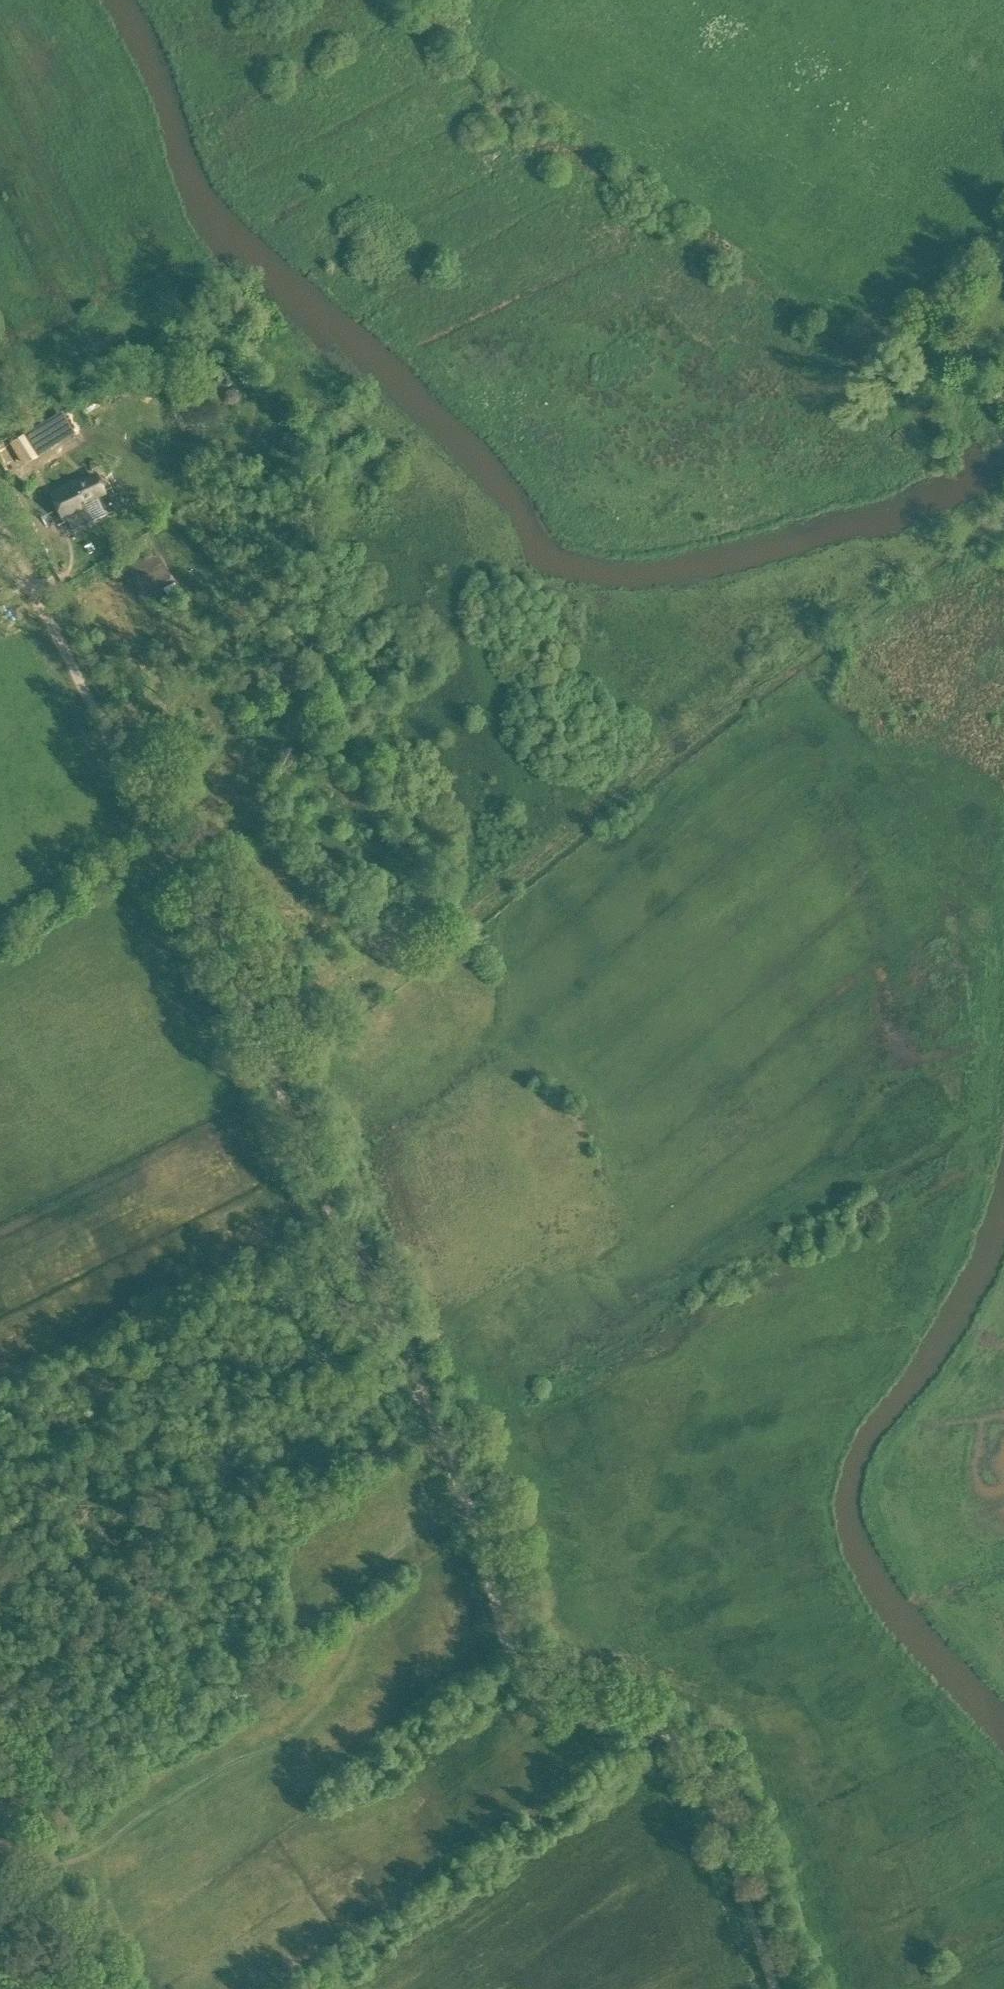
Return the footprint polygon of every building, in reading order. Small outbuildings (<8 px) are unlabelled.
[(988,410),(1001,417),(1003,411),(1003,398),(997,394),(988,410)] [(36,457),(22,435),(10,443),(24,465),(36,457)] [(64,487),(52,492),(64,518),(68,516),(74,530),(90,523),(81,503),(105,490),(98,477),(78,487),(75,482),(64,487)]
